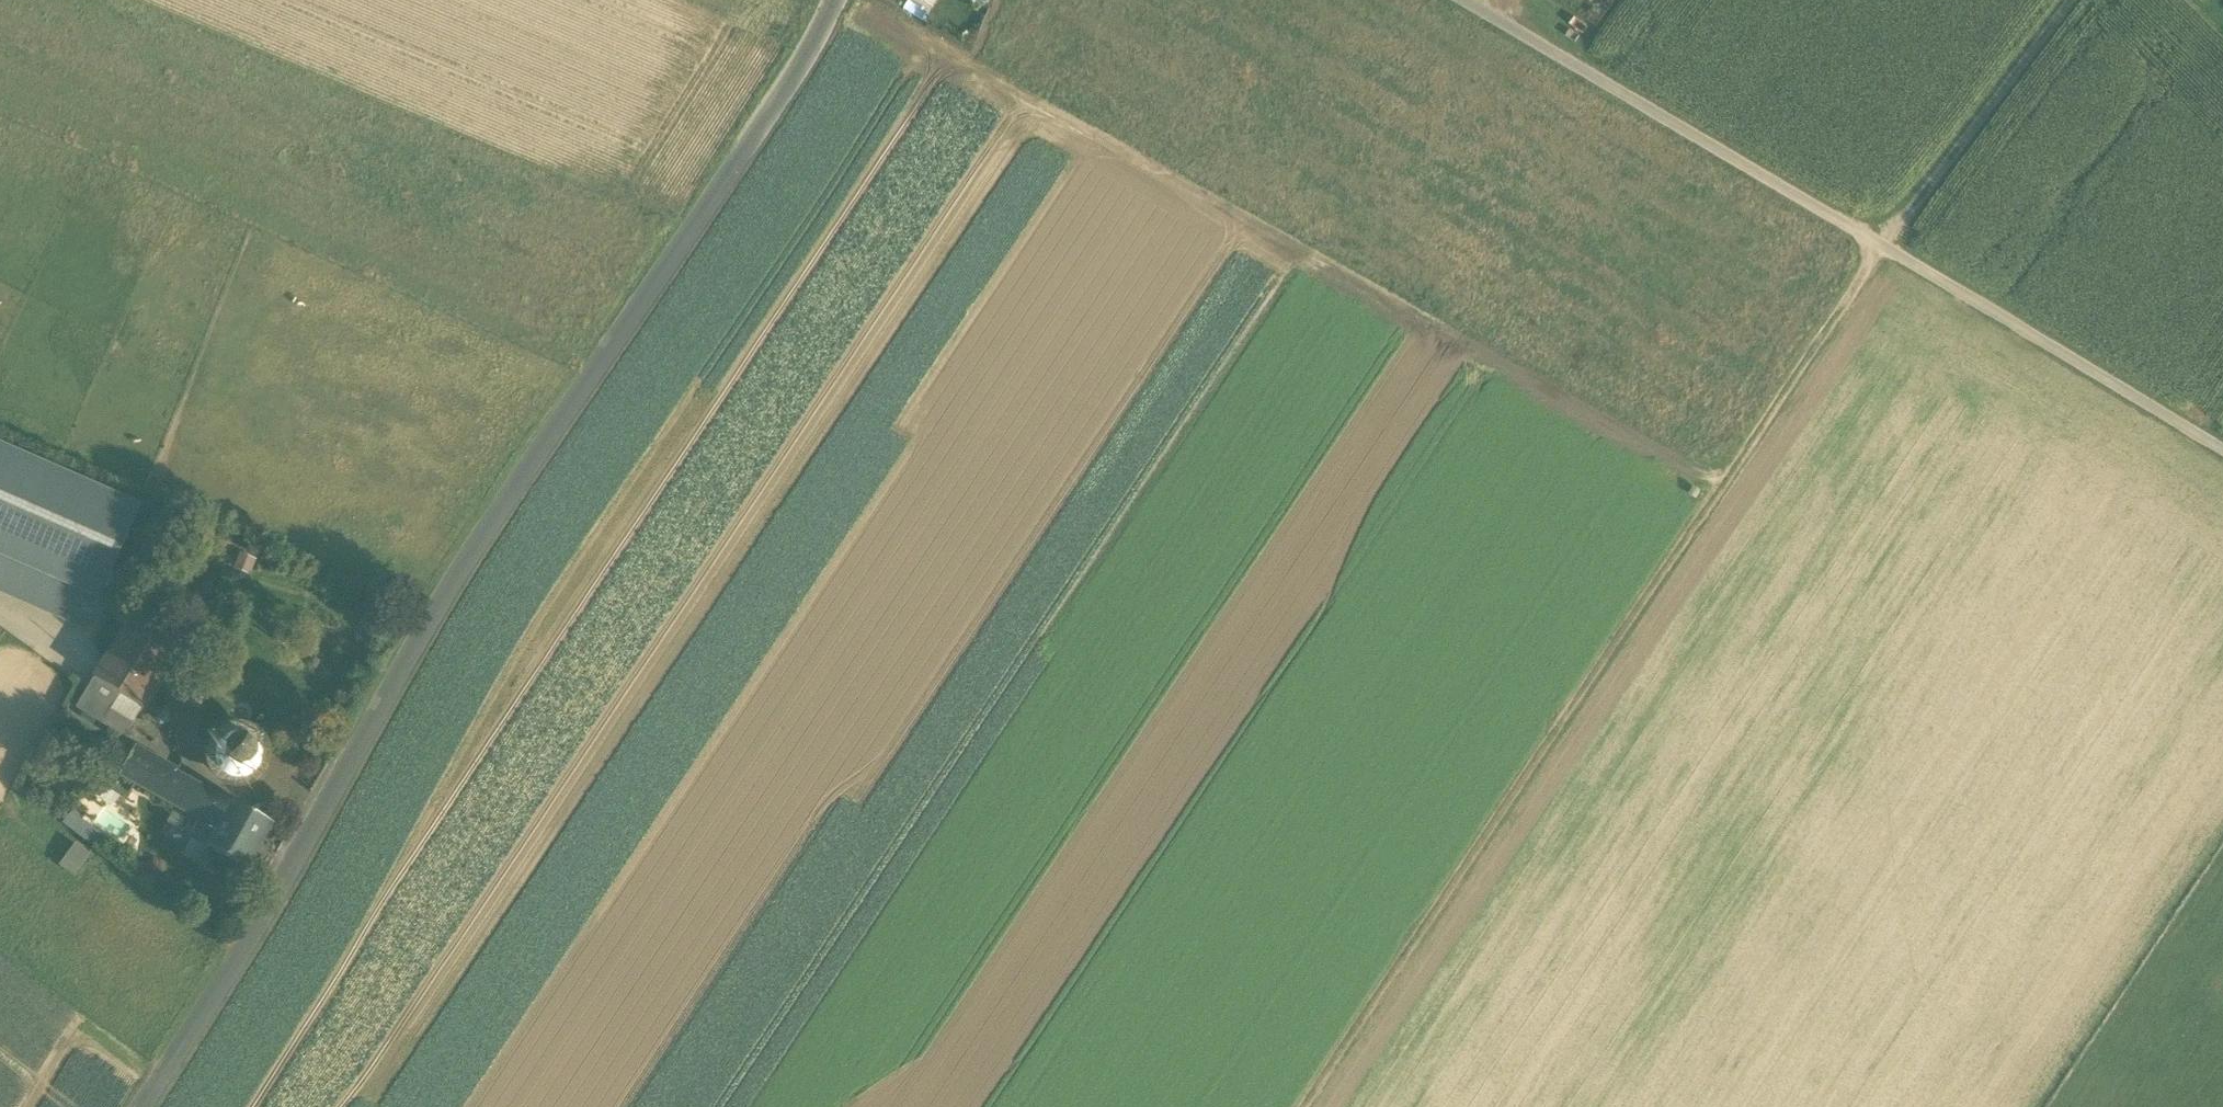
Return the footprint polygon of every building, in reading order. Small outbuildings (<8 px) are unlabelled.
[(0,450),(0,589),(84,626),(135,509),(0,450)] [(94,681),(141,710),(177,653),(129,624),(94,681)] [(141,710),(94,681),(85,695),(110,711),(132,725),(141,710)] [(110,711),(85,695),(75,709),(101,725),(110,711)] [(110,711),(101,725),(123,739),(132,725),(110,711)] [(248,784),(258,777),(264,766),(265,754),(259,742),(249,735),(237,733),(225,737),(216,746),(213,758),(216,770),(224,780),(235,785),(248,784)] [(212,828),(217,831),(232,804),(156,762),(160,753),(139,742),(120,776),(212,828)] [(207,848),(245,870),(270,826),(232,804),(217,831),(212,828),(209,833),(214,836),(207,848)] [(97,847),(105,835),(73,813),(64,825),(97,847)] [(76,842),(59,863),(74,875),(92,854),(76,842)]
